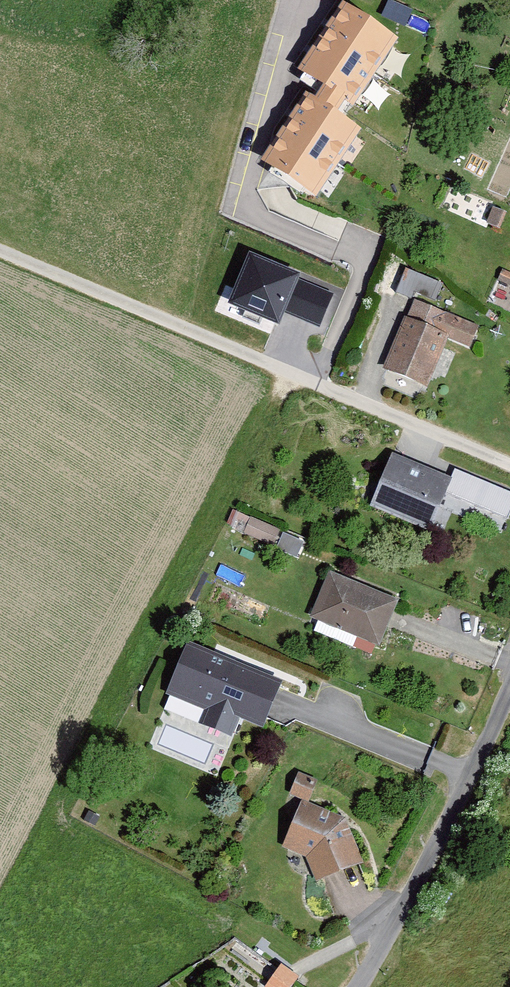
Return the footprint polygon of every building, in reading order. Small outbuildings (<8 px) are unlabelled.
[(399,47),(342,10),(298,80),(322,99),(317,107),(307,100),(262,169),(316,204),(362,136),(339,121),(345,113),(353,116),(399,47)] [(302,281),(249,260),(228,311),(280,333),(287,317),(320,331),(334,297),(301,283),(302,281)] [(445,287),(404,270),(395,291),(437,307),(445,287)] [(479,329),(414,302),(408,321),(405,319),(383,373),(427,393),(448,342),(471,351),(479,329)] [(452,475),(392,450),(370,503),(430,527),(445,491),(452,475)] [(452,475),(445,491),(508,515),(509,510),(509,488),(456,467),(452,475)] [(281,528),(233,509),(227,523),(274,544),(281,528)] [(304,539),(284,529),(277,546),(297,555),(304,539)] [(399,597),(330,568),(311,614),(319,618),(314,629),(353,646),(357,635),(379,644),(399,597)] [(280,676),(188,638),(166,692),(204,707),(199,721),(233,735),(241,714),(264,724),(280,676)] [(289,791),(302,797),(309,800),(318,778),(298,769),(289,791)] [(281,845),(308,855),(317,880),(365,860),(346,815),(309,800),(302,797),(281,845)] [(282,960),(265,984),(268,986),(290,986),(299,973),(294,969),(282,960)]
